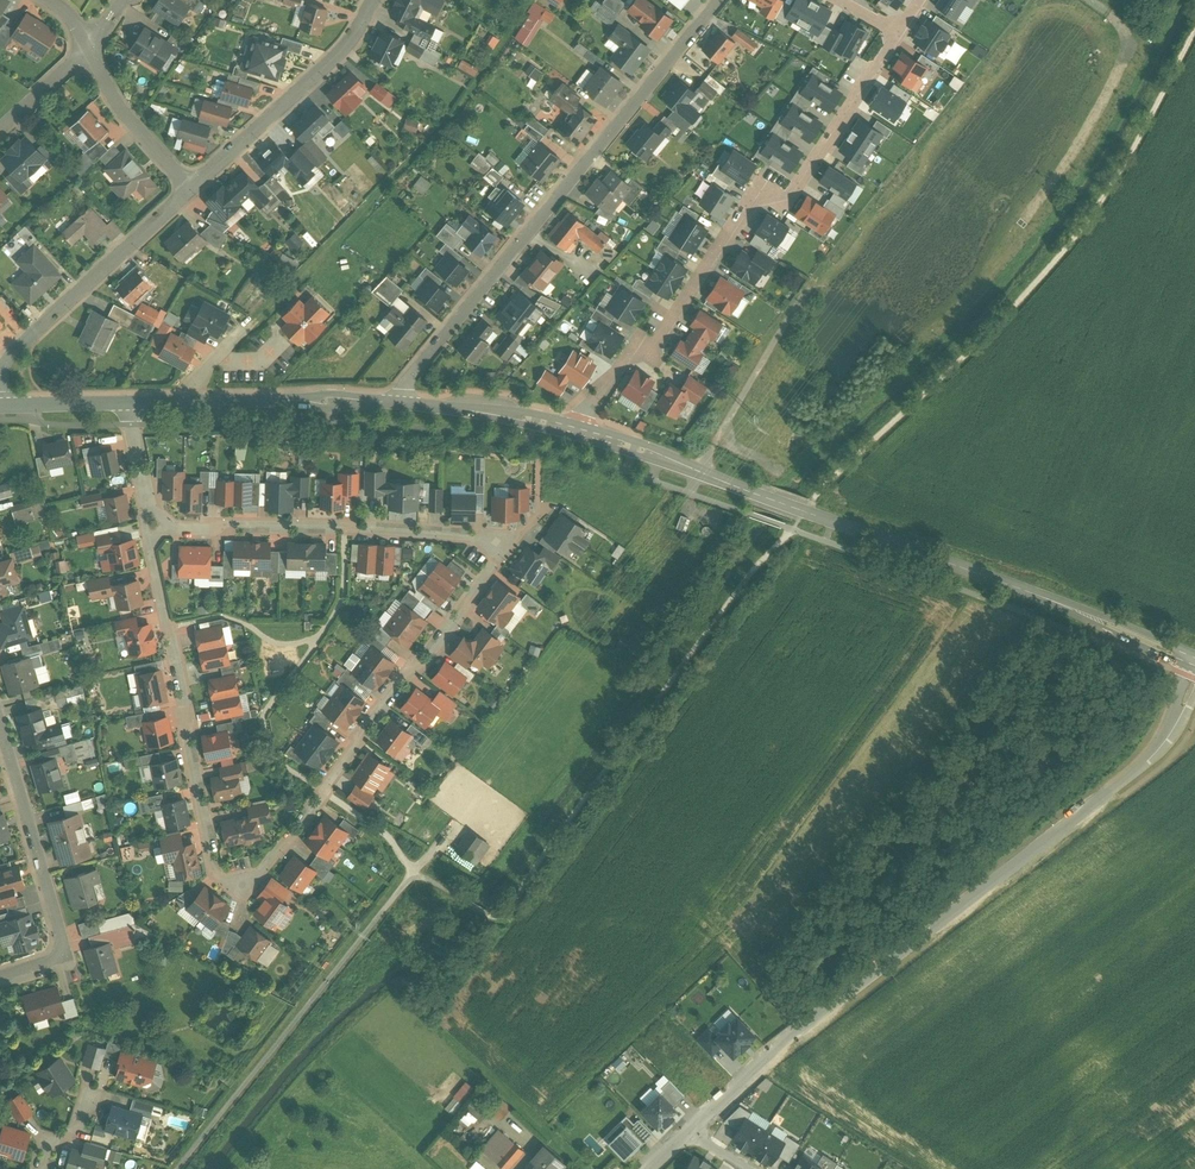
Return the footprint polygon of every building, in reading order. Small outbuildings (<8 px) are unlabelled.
[(2,0),(0,0),(0,19),(3,15),(9,4),(2,0)] [(155,9),(178,24),(188,8),(189,7),(179,0),(161,0),(155,9)] [(188,8),(193,11),(200,0),(179,0),(189,7),(188,8)] [(430,19),(441,0),(405,0),(403,5),(430,19)] [(610,25),(624,4),(618,0),(602,0),(600,4),(595,1),(589,10),(610,25)] [(638,28),(655,42),(673,21),(655,6),(653,9),(642,0),(634,0),(625,11),(641,24),(638,28)] [(680,11),(689,0),(666,0),(680,11)] [(772,14),(780,0),(747,0),(772,14)] [(809,0),(797,0),(787,15),(802,24),(815,4),(809,0)] [(898,10),(905,0),(882,0),(898,10)] [(965,0),(939,0),(934,6),(955,22),(968,3),(965,0)] [(543,21),(549,24),(555,14),(533,1),(526,12),(529,13),(513,39),(527,47),(543,21)] [(327,10),(308,4),(301,28),(320,34),(327,10)] [(830,13),(815,4),(802,24),(817,33),(830,13)] [(430,19),(403,5),(393,23),(425,40),(435,22),(430,19)] [(6,28),(11,19),(3,15),(0,19),(0,37),(6,28)] [(55,35),(25,17),(15,34),(12,40),(41,58),(55,35)] [(853,61),(866,30),(843,20),(839,31),(829,27),(820,47),(853,61)] [(384,23),(374,39),(401,55),(411,38),(384,23)] [(619,47),(610,60),(631,77),(652,50),(619,24),(608,38),(619,47)] [(918,46),(938,59),(952,38),(932,25),(918,46)] [(176,47),(143,27),(126,52),(160,75),(176,47)] [(6,28),(0,37),(0,49),(4,52),(12,40),(15,34),(6,28)] [(756,47),(736,32),(731,38),(752,53),(756,47)] [(732,46),(718,33),(701,52),(715,64),(732,46)] [(284,43),(248,34),(243,52),(279,62),(284,43)] [(494,49),(499,40),(491,36),(486,45),(494,49)] [(391,71),(401,55),(374,39),(365,56),(391,71)] [(279,62),(243,52),(238,71),(274,80),(279,62)] [(917,61),(903,52),(889,75),(912,91),(923,74),(930,79),(939,66),(922,55),(917,61)] [(457,67),(474,76),(478,69),(461,59),(457,67)] [(536,81),(542,73),(534,67),(528,76),(536,81)] [(599,70),(582,91),(603,108),(620,86),(599,70)] [(334,89),(328,94),(346,114),(353,108),(353,107),(361,100),(358,96),(366,88),(351,72),(334,88),(334,89)] [(826,84),(813,75),(802,93),(829,111),(841,94),(826,84)] [(957,89),(962,80),(952,76),(948,85),(957,89)] [(253,89),(226,81),(221,98),(248,106),(253,89)] [(695,95),(677,81),(661,101),(690,125),(699,115),(686,105),(695,95)] [(395,97),(377,83),(370,93),(389,106),(395,97)] [(581,97),(562,83),(551,98),(570,112),(581,97)] [(866,105),(892,122),(910,95),(892,83),(887,90),(880,84),(866,105)] [(700,86),(696,92),(710,102),(714,97),(700,86)] [(232,109),(205,101),(200,117),(227,125),(232,109)] [(793,105),(782,122),(810,141),(821,123),(793,105)] [(328,120),(315,106),(297,123),(310,137),(328,120)] [(577,145),(597,121),(579,107),(560,131),(577,145)] [(108,132),(88,110),(78,119),(70,127),(90,149),(108,132)] [(538,142),(547,128),(530,116),(521,130),(538,142)] [(174,136),(179,119),(173,117),(167,133),(174,136)] [(405,119),(402,128),(415,132),(418,123),(405,119)] [(210,128),(183,120),(178,137),(205,145),(210,128)] [(341,120),(333,128),(341,137),(349,129),(341,120)] [(872,149),(882,134),(860,120),(850,134),(872,149)] [(651,129),(656,133),(662,124),(657,121),(651,129)] [(643,123),(623,147),(643,164),(670,132),(664,126),(657,135),(643,123)] [(862,163),(872,149),(850,134),(840,149),(862,163)] [(774,136),(763,153),(790,171),(802,154),(774,136)] [(45,160),(23,137),(11,147),(34,172),(45,160)] [(275,143),(256,160),(272,177),(272,176),(272,175),(284,164),(290,159),(289,158),(275,143)] [(537,144),(517,167),(538,185),(557,161),(537,144)] [(0,155),(0,166),(20,187),(34,174),(10,146),(0,155)] [(300,148),(289,158),(290,159),(284,164),(303,184),(314,174),(310,170),(315,165),(317,167),(300,148)] [(757,164),(733,149),(720,169),(744,184),(757,164)] [(148,175),(126,151),(108,167),(121,182),(116,187),(115,186),(114,187),(123,197),(136,186),(145,197),(157,186),(147,176),(148,175)] [(489,151),(485,157),(477,152),(469,165),(484,175),(496,157),(489,151)] [(499,159),(492,168),(502,175),(509,166),(499,159)] [(828,166),(819,182),(847,200),(857,184),(828,166)] [(493,185),(500,175),(490,167),(482,178),(493,185)] [(243,169),(222,186),(240,206),(247,200),(257,211),(269,200),(243,169)] [(601,181),(623,200),(627,204),(636,193),(610,171),(601,181)] [(421,175),(412,186),(422,195),(431,184),(421,175)] [(623,200),(601,181),(597,177),(583,193),(609,216),(623,200)] [(735,196),(713,182),(699,204),(721,218),(735,196)] [(220,223),(240,206),(222,186),(201,202),(220,223)] [(491,199),(481,211),(506,231),(524,207),(505,193),(496,204),(491,199)] [(834,215),(808,198),(797,214),(797,215),(822,232),(834,215)] [(89,206),(56,235),(70,251),(81,240),(92,251),(107,238),(112,242),(123,231),(111,219),(105,225),(89,206)] [(677,214),(681,216),(693,223),(698,216),(682,206),(677,214)] [(566,216),(549,239),(564,250),(575,235),(597,252),(603,244),(566,216)] [(681,216),(675,227),(699,242),(705,231),(693,223),(681,216)] [(187,219),(161,243),(182,265),(209,243),(187,219)] [(652,234),(659,225),(652,219),(645,228),(652,234)] [(449,226),(438,238),(452,251),(461,242),(478,256),(491,242),(467,221),(456,233),(449,226)] [(17,232),(28,245),(36,239),(25,225),(17,232)] [(692,253),(699,242),(675,227),(668,238),(681,246),(692,253)] [(284,242),(293,252),(303,242),(294,232),(284,242)] [(664,235),(660,243),(677,254),(681,246),(668,238),(664,235)] [(664,256),(672,261),(677,254),(660,243),(657,246),(657,252),(664,256)] [(60,275),(35,246),(18,261),(19,262),(23,259),(31,268),(14,284),(20,290),(20,291),(31,302),(44,290),(60,275)] [(750,260),(740,253),(729,269),(752,285),(762,270),(767,274),(775,263),(757,251),(750,260)] [(449,252),(434,270),(453,286),(468,269),(449,252)] [(282,254),(278,260),(293,270),(297,264),(282,254)] [(541,255),(523,280),(532,287),(534,283),(544,290),(563,265),(554,258),(551,262),(541,255)] [(664,256),(654,271),(677,285),(686,271),(672,261),(664,256)] [(137,270),(116,288),(131,304),(150,288),(149,288),(152,286),(137,270)] [(667,301),(677,285),(654,271),(645,286),(653,292),(667,301)] [(431,274),(414,294),(435,311),(451,291),(431,274)] [(401,293),(386,279),(371,293),(388,308),(401,293)] [(618,289),(630,297),(634,291),(630,288),(617,279),(613,286),(618,289)] [(738,293),(719,279),(705,300),(729,316),(743,296),(738,293)] [(645,286),(635,280),(630,288),(634,291),(648,300),(653,292),(645,286)] [(742,287),(738,293),(743,296),(751,301),(754,295),(742,287)] [(605,308),(616,316),(631,326),(644,306),(630,297),(618,289),(605,308)] [(532,305),(517,291),(494,316),(514,335),(527,321),(534,328),(545,317),(532,305)] [(549,320),(561,305),(541,296),(532,305),(545,317),(549,320)] [(231,316),(199,298),(185,325),(217,343),(231,316)] [(299,299),(281,319),(289,326),(282,333),(296,346),(303,338),(308,343),(326,324),(320,318),(326,312),(311,299),(306,305),(299,299)] [(600,304),(595,312),(611,323),(616,316),(605,308),(600,304)] [(159,314),(139,305),(134,316),(153,325),(159,314)] [(395,327),(386,337),(402,350),(426,323),(408,307),(403,313),(393,305),(383,316),(395,327)] [(134,316),(112,306),(106,320),(117,325),(147,339),(153,325),(134,316)] [(724,326),(699,310),(688,327),(693,330),(689,336),(704,346),(708,341),(713,344),(724,326)] [(598,323),(600,320),(608,327),(611,323),(595,312),(591,318),(598,323)] [(106,320),(91,313),(76,344),(102,356),(117,325),(106,320)] [(480,320),(454,350),(472,366),(491,345),(480,335),(488,327),(480,320)] [(598,323),(591,332),(617,351),(626,340),(608,327),(600,320),(598,323)] [(155,339),(162,341),(166,331),(158,329),(155,339)] [(591,332),(581,344),(607,363),(617,351),(591,332)] [(171,334),(156,358),(184,374),(199,350),(171,334)] [(507,334),(492,353),(504,362),(519,344),(507,334)] [(671,358),(694,373),(703,357),(699,354),(704,347),(689,338),(685,345),(681,342),(671,358)] [(545,367),(534,382),(557,399),(570,382),(579,388),(595,367),(573,351),(556,375),(545,367)] [(653,384),(634,372),(619,395),(638,407),(649,390),(653,384)] [(670,384),(654,408),(674,421),(688,401),(695,405),(705,390),(688,380),(681,392),(670,384)] [(649,390),(638,407),(645,412),(656,395),(649,390)] [(235,433),(235,458),(245,458),(245,433),(235,433)] [(68,440),(41,446),(47,471),(74,464),(68,440)] [(112,449),(85,455),(90,479),(118,473),(112,449)] [(162,470),(160,500),(178,501),(181,472),(162,470)] [(482,472),(474,472),(473,491),(481,491),(482,472)] [(338,483),(320,482),(319,510),(340,510),(340,493),(357,493),(357,474),(338,473),(338,483)] [(386,473),(364,474),(364,498),(386,498),(386,510),(416,510),(416,483),(386,484),(386,473)] [(290,483),(264,483),(264,511),(290,511),(290,494),(307,495),(308,477),(290,477),(290,483)] [(233,481),(215,480),(215,505),(232,506),(233,481)] [(251,506),(252,482),(233,481),(232,506),(251,506)] [(181,483),(179,512),(197,513),(199,484),(181,483)] [(0,486),(0,498),(11,496),(7,484),(0,486)] [(126,485),(80,495),(84,509),(102,505),(105,523),(133,517),(126,485)] [(511,493),(488,494),(489,520),(514,520),(514,511),(521,510),(521,485),(511,486),(511,493)] [(432,487),(432,511),(448,511),(448,493),(443,493),(443,487),(432,487)] [(473,495),(451,495),(450,519),(472,520),(473,495)] [(15,525),(34,519),(29,504),(10,510),(15,525)] [(581,546),(591,532),(560,510),(550,524),(581,546)] [(680,515),(676,528),(683,530),(687,518),(680,515)] [(572,559),(581,546),(550,524),(541,537),(572,559)] [(524,539),(501,572),(523,588),(540,564),(550,571),(557,563),(524,539)] [(134,540),(120,543),(107,546),(110,559),(105,560),(107,568),(111,567),(112,568),(138,563),(134,540)] [(302,572),(302,540),(284,540),(284,572),(302,572)] [(321,572),(321,540),(302,540),(302,572),(321,572)] [(373,543),(355,542),(354,572),(372,573),(373,543)] [(247,569),(246,543),(228,544),(229,570),(247,569)] [(266,569),(266,543),(246,543),(247,569),(266,569)] [(391,544),(373,543),(372,573),(390,573),(391,544)] [(174,544),(174,578),(192,578),(192,544),(174,544)] [(192,544),(192,578),(209,578),(209,545),(192,544)] [(28,549),(9,554),(11,561),(12,561),(14,566),(31,561),(28,549)] [(439,557),(427,573),(452,593),(465,576),(439,557)] [(59,570),(67,570),(67,560),(58,561),(59,570)] [(0,564),(0,598),(6,596),(3,587),(19,583),(14,566),(12,561),(11,561),(0,564)] [(135,569),(84,580),(89,605),(112,599),(115,612),(144,606),(135,569)] [(427,573),(414,590),(439,609),(452,593),(427,573)] [(517,598),(498,584),(478,611),(497,625),(517,598)] [(40,601),(50,599),(49,591),(39,592),(40,601)] [(540,606),(525,595),(519,602),(534,614),(540,606)] [(402,600),(391,615),(418,636),(429,621),(402,600)] [(0,622),(0,649),(36,639),(25,604),(0,611),(0,621),(0,622)] [(69,617),(79,616),(79,606),(68,606),(69,617)] [(138,615),(110,621),(114,639),(123,637),(127,657),(158,650),(152,623),(140,625),(138,615)] [(391,615),(380,630),(407,651),(418,636),(391,615)] [(191,630),(195,651),(229,644),(224,623),(191,630)] [(501,645),(479,629),(470,642),(462,636),(448,656),(465,668),(470,660),(484,670),(501,645)] [(369,643),(358,658),(386,680),(398,665),(369,643)] [(195,651),(200,672),(233,665),(229,644),(195,651)] [(0,666),(0,669),(7,694),(36,687),(28,658),(0,666)] [(358,658),(347,673),(375,694),(386,680),(358,658)] [(444,660),(428,683),(451,700),(468,677),(444,660)] [(163,669),(132,676),(139,708),(168,702),(163,669)] [(236,672),(205,679),(209,701),(241,694),(236,672)] [(338,680),(327,695),(356,718),(367,703),(338,680)] [(415,685),(397,710),(427,732),(445,707),(415,685)] [(56,704),(84,702),(82,688),(55,691),(56,704)] [(241,694),(209,701),(213,722),(246,717),(241,694)] [(327,695),(316,710),(345,733),(356,718),(327,695)] [(14,714),(19,729),(43,722),(39,707),(14,714)] [(209,712),(198,714),(199,721),(210,719),(209,712)] [(137,715),(125,716),(126,727),(138,726),(137,715)] [(168,715),(139,722),(146,750),(175,742),(168,715)] [(393,719),(374,743),(397,761),(416,737),(393,719)] [(19,729),(23,744),(47,737),(43,722),(19,729)] [(340,743),(313,722),(302,736),(329,757),(340,743)] [(230,728),(196,735),(203,764),(236,758),(230,728)] [(329,757),(302,736),(291,751),(318,771),(329,757)] [(367,751),(347,777),(355,783),(376,799),(396,773),(367,751)] [(177,756),(147,762),(153,791),(183,785),(177,756)] [(55,757),(28,766),(37,795),(65,786),(55,757)] [(217,776),(206,778),(211,803),(244,797),(240,777),(244,775),(241,760),(215,766),(217,776)] [(355,783),(345,796),(364,812),(371,805),(376,799),(355,783)] [(163,792),(135,798),(140,816),(154,813),(158,833),(182,827),(176,798),(165,800),(163,792)] [(95,797),(98,805),(107,802),(104,794),(95,797)] [(65,814),(93,807),(91,798),(63,805),(65,814)] [(247,818),(218,823),(223,849),(270,840),(267,823),(275,822),(272,801),(246,806),(247,818)] [(82,812),(46,822),(58,865),(93,856),(82,812)] [(9,839),(0,813),(0,842),(9,839)] [(321,813),(311,827),(337,846),(347,832),(321,813)] [(311,827),(301,841),(326,860),(337,846),(311,827)] [(183,831),(156,837),(162,862),(170,860),(175,884),(202,878),(193,840),(185,842),(183,831)] [(459,854),(474,866),(489,846),(474,834),(459,854)] [(291,854),(275,875),(299,893),(315,871),(291,854)] [(13,887),(23,884),(17,862),(0,867),(0,890),(13,887)] [(90,868),(60,878),(70,909),(100,900),(90,868)] [(180,909),(193,921),(214,897),(201,885),(180,909)] [(259,903),(251,913),(276,934),(294,912),(262,885),(252,897),(259,903)] [(13,887),(0,890),(0,909),(18,904),(13,887)] [(193,921),(207,933),(228,909),(214,897),(193,921)] [(0,919),(0,946),(9,944),(12,954),(37,946),(26,910),(0,919)] [(270,942),(250,927),(235,948),(255,962),(270,942)] [(110,941),(81,950),(90,979),(119,971),(110,941)] [(58,983),(19,993),(26,1023),(66,1013),(58,983)] [(717,1037),(715,1040),(722,1047),(734,1059),(757,1037),(738,1017),(717,1037)] [(715,1040),(717,1037),(709,1029),(697,1040),(713,1056),(722,1047),(715,1040)] [(156,1063),(121,1054),(88,1045),(83,1065),(100,1069),(103,1057),(119,1061),(114,1080),(149,1089),(156,1063)] [(59,1053),(31,1071),(49,1101),(78,1083),(59,1053)] [(763,1077),(757,1087),(767,1093),(773,1082),(763,1077)] [(453,1115),(474,1089),(465,1081),(444,1108),(453,1115)] [(20,1092),(4,1101),(18,1123),(33,1113),(20,1092)] [(661,1094),(641,1112),(658,1130),(678,1112),(661,1094)] [(498,1118),(507,1110),(499,1100),(490,1108),(498,1118)] [(132,1113),(111,1108),(105,1132),(137,1140),(143,1118),(150,1120),(153,1107),(135,1102),(132,1113)] [(745,1116),(748,1118),(751,1112),(740,1105),(724,1121),(738,1128),(745,1116)] [(627,1116),(601,1142),(624,1165),(655,1134),(639,1119),(635,1123),(627,1116)] [(731,1139),(751,1152),(766,1129),(748,1118),(745,1116),(738,1128),(731,1139)] [(2,1124),(0,1131),(0,1156),(21,1162),(29,1132),(2,1124)] [(498,1129),(480,1149),(503,1168),(510,1168),(524,1152),(498,1129)] [(783,1140),(766,1129),(751,1152),(771,1165),(778,1154),(785,1142),(783,1140)] [(787,1135),(783,1140),(785,1142),(778,1154),(789,1161),(800,1143),(787,1135)] [(70,1148),(65,1168),(66,1168),(95,1168),(97,1164),(102,1166),(106,1151),(81,1144),(79,1151),(70,1148)] [(543,1145),(530,1161),(534,1165),(531,1168),(562,1168),(566,1165),(543,1145)] [(837,1163),(823,1154),(816,1164),(822,1168),(821,1168),(834,1168),(837,1163)] [(693,1155),(684,1168),(716,1168),(693,1155)] [(802,1155),(793,1168),(821,1168),(822,1168),(816,1164),(802,1155)]
